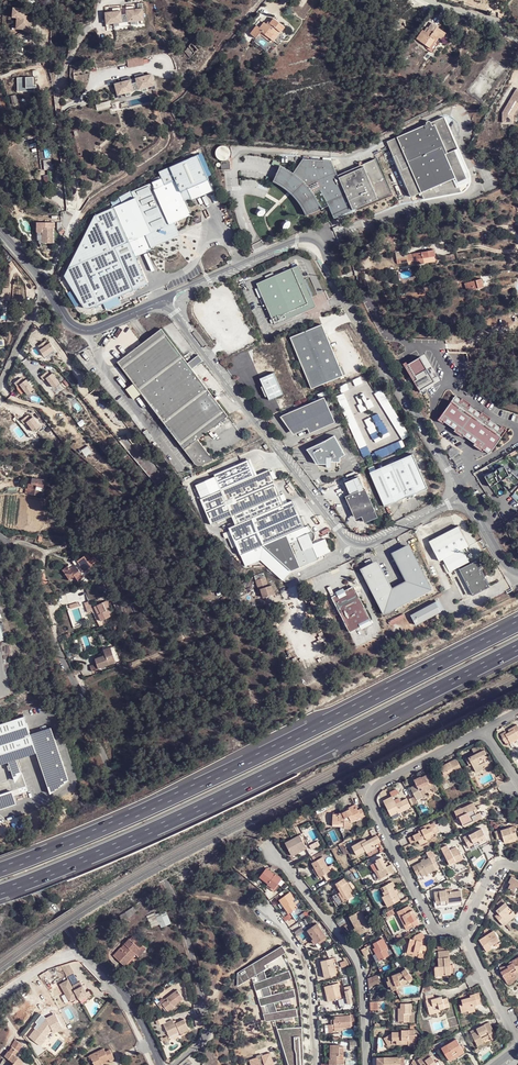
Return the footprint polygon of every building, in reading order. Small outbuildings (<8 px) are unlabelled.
[(140,15),(143,14),(141,6),(134,7),(133,4),(125,5),(126,12),(121,13),(120,6),(111,7),(112,11),(104,12),(105,21),(108,20),(108,23),(113,22),(113,26),(119,25),(118,22),(130,20),(130,23),(136,22),(135,19),(140,18),(140,15)] [(15,25),(30,27),(31,19),(25,17),(26,11),(12,9),(11,19),(15,20),(15,25)] [(260,32),(270,38),(276,30),(279,32),(283,26),(272,18),(269,23),(267,22),(266,24),(263,22),(258,27),(255,25),(250,33),(256,38),(260,32)] [(426,49),(431,53),(445,34),(432,24),(425,32),(422,30),(416,39),(427,47),(426,49)] [(276,30),(270,38),(273,41),(279,32),(276,30)] [(126,59),(127,68),(144,66),(143,57),(126,59)] [(32,71),(31,78),(31,85),(36,85),(39,85),(39,76),(40,76),(40,70),(32,71)] [(149,84),(152,83),(150,74),(142,76),(141,73),(133,75),(135,82),(130,83),(128,76),(120,78),(120,81),(113,83),(114,92),(117,91),(118,94),(122,92),(123,96),(128,95),(127,91),(139,89),(140,92),(145,91),(144,88),(149,86),(149,84)] [(31,78),(23,78),(23,94),(32,93),(32,89),(36,88),(36,85),(31,85),(31,78)] [(503,113),(513,116),(517,107),(517,92),(515,90),(503,113)] [(513,123),(513,116),(503,113),(502,122),(513,123)] [(386,142),(409,199),(419,194),(422,201),(459,193),(463,192),(466,188),(468,185),(469,182),(468,180),(468,177),(442,118),(429,123),(427,122),(425,123),(424,125),(424,126),(386,142)] [(216,160),(221,160),(222,169),(229,169),(229,161),(229,147),(216,147),(216,160)] [(91,310),(133,291),(147,285),(135,257),(129,243),(145,235),(149,233),(151,239),(164,234),(173,230),(171,226),(174,224),(191,216),(185,201),(190,199),(187,190),(208,181),(197,156),(158,173),(164,186),(157,189),(153,183),(143,187),(131,192),(134,199),(94,217),(64,277),(74,295),(84,309),(87,311),(91,310)] [(303,159),(301,162),(293,174),(289,171),(280,167),(274,182),(281,185),(287,189),(289,191),(290,192),(291,193),(292,194),(298,200),(301,206),(305,211),(307,216),(323,209),(329,207),(334,219),(391,195),(376,161),(338,177),(331,161),(303,159)] [(44,184),(52,183),(51,169),(47,169),(47,175),(43,176),(44,184)] [(208,181),(187,190),(190,199),(192,201),(213,192),(208,181)] [(50,222),(33,223),(34,233),(40,233),(41,244),(51,243),(50,228),(51,227),(50,222)] [(149,233),(145,235),(129,243),(135,257),(151,250),(151,249),(180,236),(174,224),(171,226),(173,230),(164,234),(151,239),(149,233)] [(412,254),(413,265),(423,263),(423,258),(435,255),(434,249),(412,254)] [(292,268),(257,283),(275,325),(315,307),(315,306),(315,304),(298,265),(298,266),(297,264),(292,266),(292,268)] [(463,284),(466,291),(477,288),(477,284),(481,283),(480,278),(463,284)] [(1,299),(8,299),(8,287),(2,287),(1,293),(0,293),(0,299),(1,299)] [(321,324),(289,338),(311,389),(343,376),(321,324)] [(211,461),(197,440),(226,420),(164,329),(119,359),(195,472),(211,461)] [(44,340),(37,344),(40,348),(39,349),(43,355),(54,348),(50,342),(47,344),(44,340)] [(406,362),(402,364),(419,392),(421,394),(423,395),(425,394),(426,393),(427,390),(426,388),(440,380),(424,354),(408,364),(406,362)] [(198,355),(187,363),(192,369),(203,361),(198,355)] [(47,370),(40,375),(43,379),(46,377),(54,387),(60,382),(52,372),(50,374),(47,370)] [(260,379),(269,400),(283,394),(274,374),(260,379)] [(20,377),(13,382),(16,386),(19,384),(27,394),(33,389),(25,379),(23,381),(20,377)] [(133,384),(125,390),(133,400),(141,394),(133,384)] [(454,396),(438,421),(443,425),(444,423),(455,430),(454,432),(462,438),(464,436),(475,444),(474,445),(482,452),(484,449),(489,453),(506,430),(502,427),(500,429),(489,421),(491,419),(482,413),(480,414),(470,407),(471,405),(462,399),(461,401),(454,396)] [(280,417),(293,436),(308,429),(310,434),(336,423),(324,397),(280,417)] [(27,415),(21,420),(24,424),(27,422),(34,431),(40,426),(32,417),(31,418),(27,415)] [(335,436),(307,450),(316,465),(326,465),(326,462),(340,462),(341,458),(345,455),(335,436)] [(393,439),(396,447),(403,444),(400,437),(393,439)] [(370,473),(385,507),(428,488),(416,461),(413,454),(370,473)] [(215,477),(195,486),(201,498),(199,499),(211,526),(231,517),(235,526),(228,529),(245,567),(260,561),(283,581),(291,571),(318,560),(318,558),(331,552),(325,539),(313,544),(313,542),(314,539),(314,535),(308,525),(304,527),(293,500),(283,505),(269,471),(257,476),(250,460),(214,476),(215,477)] [(503,466),(485,477),(491,487),(509,476),(503,466)] [(362,517),(365,524),(367,522),(378,518),(365,489),(364,489),(358,475),(344,481),(350,494),(351,493),(351,495),(346,497),(356,520),(362,517)] [(514,486),(517,483),(517,482),(513,475),(509,478),(514,486)] [(32,478),(27,478),(26,490),(29,490),(28,495),(35,496),(36,491),(38,492),(41,485),(41,479),(32,478)] [(458,526),(429,541),(439,562),(443,560),(445,564),(449,572),(456,569),(469,562),(463,550),(469,547),(458,526)] [(378,559),(360,568),(384,614),(433,588),(414,552),(409,543),(392,552),(406,580),(392,587),(378,559)] [(459,570),(472,596),(489,587),(476,561),(459,570)] [(443,565),(447,574),(456,569),(449,572),(445,564),(443,565)] [(64,566),(58,570),(66,580),(71,576),(74,580),(80,576),(79,575),(76,578),(72,572),(74,571),(73,570),(75,568),(72,565),(67,569),(64,566)] [(48,582),(44,574),(39,576),(43,584),(48,582)] [(269,586),(266,578),(256,580),(259,589),(261,589),(264,598),(275,594),(273,585),(269,586)] [(337,595),(331,598),(349,633),(371,622),(361,601),(357,594),(354,586),(344,591),(343,588),(335,592),(337,595)] [(93,606),(92,602),(91,599),(84,600),(87,610),(94,609),(93,606)] [(100,612),(96,614),(99,621),(106,618),(104,612),(109,610),(104,600),(96,605),(100,612)] [(436,601),(411,615),(416,624),(441,611),(436,601)] [(114,670),(120,668),(115,652),(107,654),(109,661),(101,663),(114,670)] [(103,674),(114,670),(101,663),(99,664),(101,669),(103,674)] [(0,723),(0,764),(3,763),(10,761),(11,764),(9,764),(11,769),(12,769),(16,781),(22,773),(23,772),(21,767),(18,758),(38,751),(33,733),(26,714),(0,723)] [(509,731),(505,733),(504,731),(501,733),(506,742),(509,739),(511,742),(517,737),(517,735),(517,734),(517,726),(517,724),(511,727),(513,729),(510,731),(509,731)] [(52,727),(33,733),(38,751),(51,793),(70,780),(52,727)] [(473,753),(470,754),(463,758),(467,765),(470,764),(474,772),(487,766),(483,758),(487,756),(483,748),(480,749),(478,743),(471,747),(471,749),(473,753)] [(443,771),(438,774),(443,783),(449,781),(446,775),(458,769),(453,759),(439,766),(440,768),(442,767),(443,771)] [(413,786),(412,783),(409,785),(417,799),(426,794),(425,790),(430,787),(432,791),(438,789),(429,771),(422,775),(421,774),(413,778),(415,782),(416,784),(413,786)] [(405,784),(396,788),(399,793),(407,788),(405,784)] [(0,794),(0,808),(8,805),(17,803),(17,802),(14,795),(13,790),(0,794)] [(383,799),(389,812),(395,809),(396,812),(409,805),(404,797),(398,800),(397,800),(394,801),(391,795),(383,799)] [(474,808),(471,802),(462,807),(461,805),(453,809),(456,816),(458,815),(461,822),(466,820),(468,823),(481,816),(479,812),(474,814),(472,809),(474,808)] [(341,813),(334,813),(334,824),(338,824),(341,823),(343,823),(352,823),(353,821),(359,818),(360,818),(364,816),(359,806),(356,808),(354,804),(342,810),(341,813)] [(422,828),(418,831),(407,836),(410,842),(418,838),(421,843),(427,840),(426,838),(430,836),(431,838),(435,836),(433,832),(437,830),(434,824),(438,823),(435,818),(420,826),(422,828)] [(495,839),(498,838),(497,834),(500,833),(502,837),(504,842),(517,838),(512,825),(493,831),(495,839)] [(462,836),(466,843),(472,840),(473,844),(474,844),(485,838),(484,836),(484,834),(480,827),(462,836)] [(301,834),(287,843),(294,857),(301,853),(300,851),(308,846),(301,834)] [(377,835),(370,838),(373,844),(374,845),(381,841),(377,835)] [(364,841),(363,839),(351,845),(357,855),(367,850),(367,852),(375,848),(374,845),(373,844),(370,838),(367,840),(364,841)] [(440,847),(447,861),(454,857),(455,860),(462,857),(457,847),(456,848),(454,843),(447,847),(446,844),(440,847)] [(312,862),(315,867),(319,876),(320,876),(331,870),(324,855),(312,862)] [(376,861),(373,862),(381,878),(389,874),(386,867),(387,866),(381,856),(375,859),(376,861)] [(416,864),(412,866),(416,873),(420,872),(421,875),(429,871),(435,868),(429,857),(416,864)] [(261,876),(270,883),(276,888),(284,877),(278,872),(277,873),(276,873),(274,872),(269,867),(261,876)] [(509,883),(507,887),(517,893),(517,892),(517,879),(513,876),(509,883)] [(272,890),(276,893),(287,880),(284,877),(276,888),(270,883),(267,887),(272,890)] [(334,883),(338,892),(340,895),(339,896),(342,902),(349,898),(347,894),(350,893),(343,878),(334,883)] [(381,885),(383,890),(392,886),(395,884),(393,879),(381,885)] [(392,886),(383,890),(385,893),(389,903),(399,898),(395,892),(393,888),(392,886)] [(445,889),(439,890),(440,900),(434,901),(434,902),(434,904),(434,906),(435,907),(436,908),(438,908),(461,906),(459,890),(445,892),(445,889)] [(267,894),(271,899),(277,895),(276,893),(272,890),(267,894)] [(295,900),(297,899),(291,891),(280,899),(290,913),(299,906),(295,900)] [(339,896),(335,898),(333,899),(336,904),(342,902),(339,896)] [(495,909),(498,913),(500,915),(497,918),(503,926),(516,915),(504,902),(499,906),(495,909)] [(397,914),(403,926),(412,922),(413,926),(420,923),(413,909),(411,910),(409,905),(397,911),(398,914),(397,914)] [(164,909),(146,916),(151,928),(159,925),(160,929),(171,925),(164,909)] [(359,935),(369,930),(366,925),(371,922),(363,909),(350,916),(355,925),(357,924),(358,927),(355,928),(359,935)] [(345,916),(336,921),(339,925),(347,921),(345,916)] [(412,922),(403,926),(404,930),(413,926),(412,922)] [(316,944),(319,942),(328,935),(319,923),(309,929),(315,938),(313,939),(316,944)] [(479,939),(485,949),(489,947),(499,940),(492,930),(479,939)] [(422,942),(425,941),(425,940),(422,934),(415,938),(415,939),(414,941),(413,942),(410,941),(407,955),(418,958),(420,952),(427,953),(428,948),(421,946),(422,942)] [(328,935),(319,942),(321,944),(330,938),(328,935)] [(128,937),(122,946),(133,956),(136,953),(140,956),(145,950),(128,937)] [(375,943),(377,946),(378,949),(376,950),(381,960),(391,955),(389,950),(387,948),(389,947),(384,938),(375,943)] [(133,956),(122,946),(117,951),(120,954),(123,950),(127,954),(120,961),(125,965),(133,956)] [(368,946),(363,949),(367,956),(372,953),(368,946)] [(120,954),(117,951),(113,955),(120,961),(127,954),(123,950),(120,954)] [(254,984),(264,1024),(297,1016),(295,1008),(276,1013),(274,1003),(295,998),(293,990),(271,996),(269,986),(291,980),(289,973),(266,979),(264,970),(270,969),(268,961),(285,956),(284,954),(236,966),(240,981),(257,977),(259,983),(254,984)] [(509,964),(499,967),(503,978),(513,974),(512,972),(517,969),(517,955),(511,959),(512,962),(509,964)] [(323,960),(325,972),(327,971),(328,976),(338,974),(334,957),(323,960)] [(450,958),(438,959),(439,965),(436,966),(437,974),(445,973),(445,975),(451,975),(450,958)] [(68,964),(62,967),(66,976),(73,973),(68,964)] [(406,968),(393,974),(394,979),(397,986),(403,984),(401,980),(406,978),(409,980),(414,978),(413,976),(406,968)] [(513,974),(503,978),(506,986),(516,982),(513,974)] [(375,975),(368,978),(368,981),(369,986),(379,982),(375,975)] [(83,991),(83,990),(77,980),(69,983),(66,977),(57,983),(66,999),(75,994),(76,995),(83,991)] [(394,979),(389,982),(393,992),(398,989),(397,986),(394,979)] [(339,982),(327,985),(331,1000),(335,999),(337,1004),(347,1001),(345,993),(344,994),(343,994),(342,993),(339,982)] [(85,988),(83,990),(83,991),(76,995),(78,999),(88,993),(85,988)] [(184,998),(178,990),(165,999),(166,1001),(163,1003),(168,1012),(174,1008),(173,1006),(184,998)] [(463,1013),(471,1010),(469,1004),(472,1003),(473,1006),(481,1004),(478,993),(470,996),(471,998),(463,1000),(464,1005),(461,1006),(463,1013)] [(436,1001),(435,998),(434,994),(426,996),(430,1012),(441,1009),(450,1007),(448,997),(442,999),(436,1001)] [(370,1003),(370,1010),(379,1010),(378,1002),(370,1003)] [(413,1002),(402,1002),(402,1008),(399,1007),(399,1021),(411,1021),(411,1014),(413,1014),(413,1002)] [(183,1026),(187,1024),(183,1015),(172,1020),(170,1017),(161,1022),(166,1033),(177,1028),(179,1031),(179,1033),(185,1030),(183,1026)] [(350,1015),(334,1016),(335,1031),(343,1030),(343,1028),(351,1028),(350,1015)] [(45,1021),(40,1018),(32,1029),(29,1027),(23,1035),(27,1037),(31,1032),(43,1041),(49,1030),(48,1029),(52,1024),(46,1020),(45,1021)] [(486,1028),(485,1024),(477,1029),(479,1031),(472,1034),(479,1046),(485,1042),(484,1040),(490,1036),(492,1039),(497,1037),(491,1025),(486,1028)] [(390,1046),(392,1044),(395,1041),(409,1041),(409,1044),(418,1044),(417,1034),(415,1034),(415,1029),(403,1029),(403,1031),(394,1032),(386,1038),(390,1046)] [(441,1048),(448,1060),(463,1051),(456,1039),(441,1048)] [(11,1047),(17,1051),(21,1045),(14,1040),(10,1046),(7,1051),(4,1054),(9,1058),(12,1054),(7,1051),(11,1047)] [(339,1044),(332,1044),(332,1058),(331,1058),(331,1064),(344,1064),(345,1046),(339,1046),(339,1044)] [(13,1055),(17,1051),(11,1047),(7,1051),(12,1054),(13,1055)] [(101,1064),(100,1062),(103,1060),(104,1062),(109,1060),(109,1061),(114,1059),(109,1049),(105,1051),(102,1047),(88,1055),(94,1064),(100,1064),(101,1064)] [(463,1051),(448,1060),(450,1062),(464,1054),(463,1051)] [(419,1064),(441,1064),(438,1062),(435,1064),(432,1060),(431,1058),(427,1053),(416,1061),(419,1064)] [(9,1058),(9,1059),(13,1062),(11,1064),(20,1064),(22,1062),(13,1055),(12,1054),(9,1058)] [(256,1058),(249,1061),(250,1064),(273,1064),(269,1054),(260,1057),(261,1059),(258,1060),(256,1058)] [(372,1057),(372,1064),(402,1064),(402,1063),(402,1056),(372,1057)]
